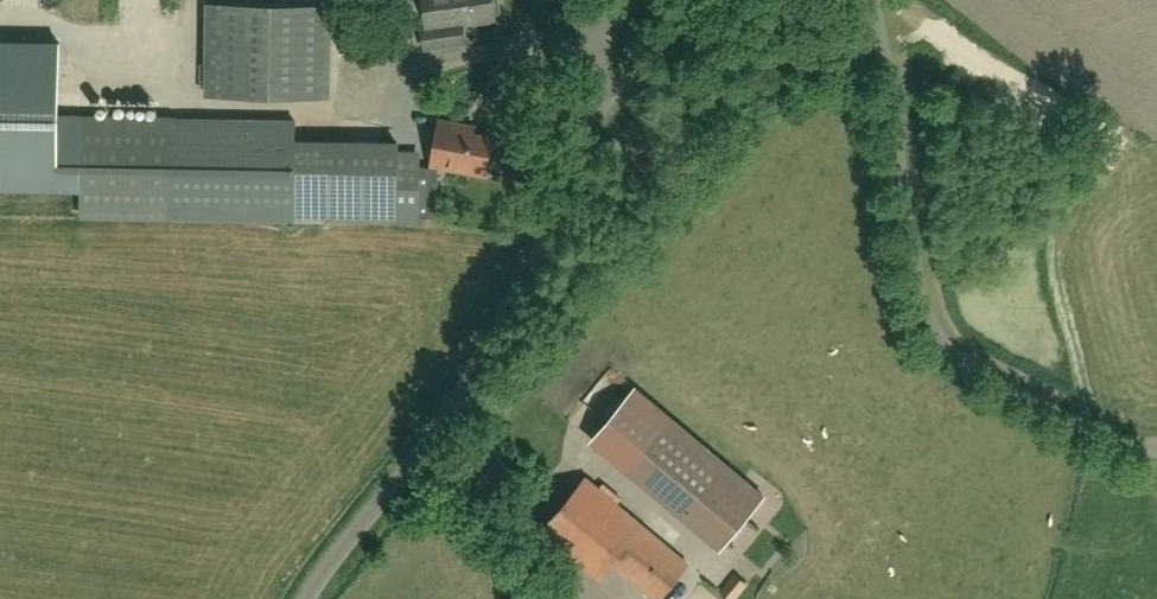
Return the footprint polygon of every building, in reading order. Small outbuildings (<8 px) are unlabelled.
[(213,0),(213,94),(334,95),(334,1),(213,0)] [(428,27),(422,28),(425,48),(465,42),(463,23),(495,19),(495,14),(499,14),(501,11),(500,0),(425,0),(428,27)] [(85,188),(84,217),(294,219),(295,121),(58,117),(59,43),(0,42),(0,186),(85,188)] [(440,122),(432,166),(485,176),(487,162),(491,163),(495,160),(497,149),(494,146),(490,145),(492,138),(464,133),(465,126),(440,122)] [(397,220),(418,221),(419,173),(398,173),(397,220)] [(763,497),(726,465),(689,510),(726,541),(763,497)] [(689,566),(586,479),(542,530),(602,581),(615,565),(655,598),(661,598),(689,566)] [(719,591),(728,598),(736,598),(748,584),(734,573),(719,591)]
